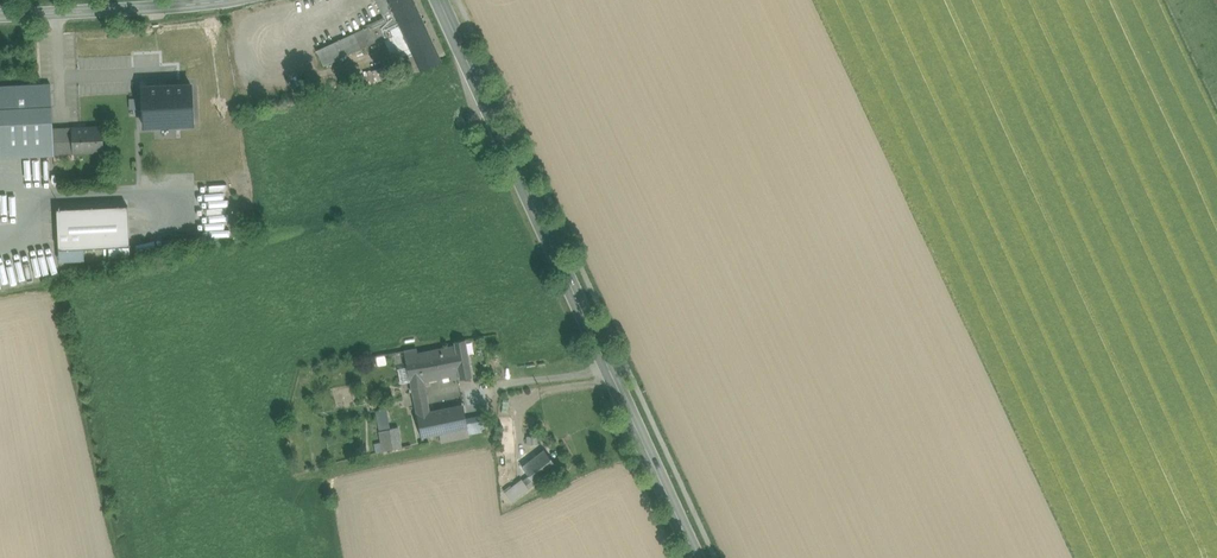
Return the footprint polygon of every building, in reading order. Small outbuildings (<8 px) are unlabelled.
[(387,0),(375,0),(383,18),(370,23),(371,25),(378,41),(379,42),(383,40),(391,36),(393,36),(390,30),(399,26),(387,0)] [(420,71),(441,61),(413,0),(387,0),(399,26),(412,55),(420,71)] [(378,41),(371,25),(316,50),(323,66),(378,41)] [(412,55),(399,26),(390,30),(393,36),(391,36),(399,53),(402,60),(412,55)] [(399,53),(391,36),(383,40),(391,56),(399,53)] [(403,75),(420,71),(412,55),(402,60),(397,62),(403,75)] [(355,78),(357,87),(392,78),(389,66),(364,73),(365,76),(355,78)] [(50,84),(0,87),(0,158),(53,155),(54,153),(52,129),(50,84)] [(191,85),(141,87),(142,125),(194,123),(191,85)] [(101,127),(73,129),(74,152),(102,151),(101,127)] [(74,152),(73,129),(52,129),(54,153),(74,152)] [(127,205),(56,209),(59,261),(84,260),(84,248),(108,247),(108,258),(130,257),(127,205)] [(464,340),(455,342),(456,346),(462,377),(472,376),(464,340)] [(462,377),(456,346),(418,353),(417,348),(404,351),(407,366),(410,381),(414,399),(427,396),(424,381),(453,375),(454,380),(462,377)] [(410,381),(407,366),(398,368),(401,383),(410,381)] [(430,412),(427,396),(414,399),(417,414),(430,412)] [(464,405),(430,412),(417,414),(421,437),(443,433),(445,442),(470,437),(469,435),(466,419),(464,405)] [(384,452),(402,449),(398,428),(390,429),(386,408),(376,410),(382,443),(384,452)] [(484,416),(466,419),(469,435),(487,432),(484,416)] [(384,452),(382,443),(374,444),(376,454),(384,452)] [(528,476),(534,484),(558,466),(546,451),(522,468),(528,476)] [(534,484),(528,476),(506,492),(511,500),(534,484)]
